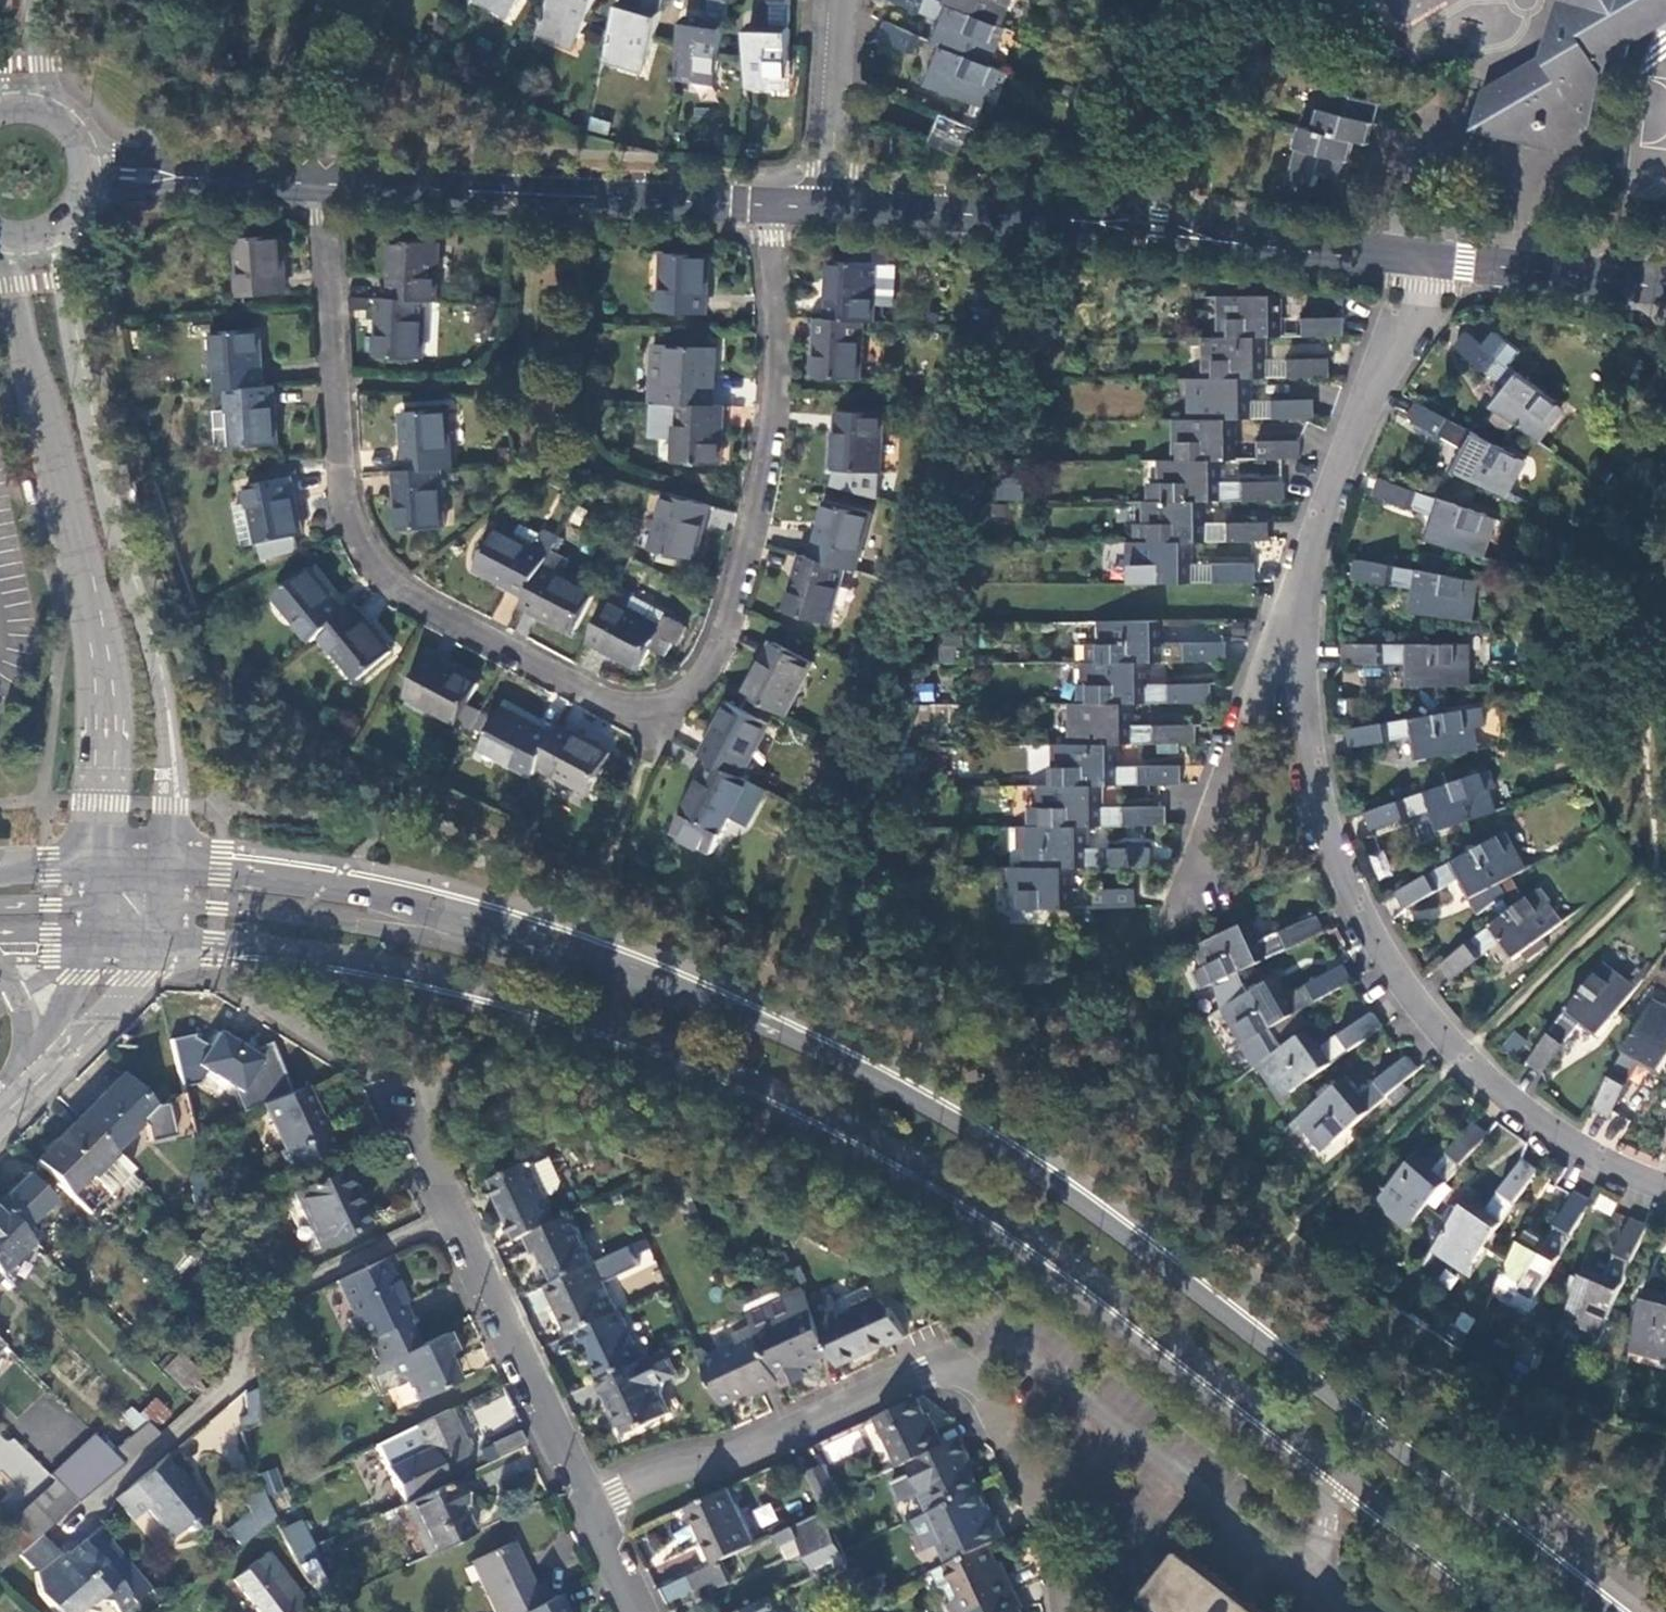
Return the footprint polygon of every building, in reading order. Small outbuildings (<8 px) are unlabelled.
[(508,18),(519,0),(480,0),(508,18)] [(538,30),(574,49),(586,20),(595,0),(551,0),(538,30)] [(604,57),(644,73),(663,12),(624,0),(621,0),(604,57)] [(678,77),(715,83),(730,0),(712,0),(708,20),(688,16),(678,77)] [(792,0),(772,0),(772,20),(752,19),(749,86),(788,88),(792,0)] [(944,21),(935,42),(946,46),(991,65),(1008,28),(999,24),(944,1),(943,0),(897,0),(944,21)] [(944,1),(999,24),(1010,0),(944,0),(944,1)] [(1557,2),(1546,49),(1486,83),(1476,124),(1556,144),(1591,124),(1605,67),(1629,52),(1635,34),(1665,15),(1665,0),(1556,0),(1557,2)] [(928,39),(888,21),(880,38),(921,55),(928,39)] [(985,107),(1003,71),(991,65),(946,46),(929,83),(985,107)] [(1292,176),(1317,184),(1319,174),(1345,180),(1355,140),(1369,143),(1379,102),(1354,96),(1357,83),(1331,77),(1318,130),(1305,126),(1292,176)] [(969,157),(981,131),(944,115),(932,141),(969,157)] [(238,239),(242,296),(287,291),(283,236),(238,239)] [(426,300),(438,300),(441,242),(396,240),(392,298),(426,300)] [(892,247),(855,245),(854,261),(834,260),(830,318),(863,320),(874,320),(875,302),(877,263),(891,264),(892,247)] [(664,312),(707,314),(710,256),(667,254),(664,312)] [(897,264),(891,264),(877,263),(875,302),(894,303),(897,264)] [(1267,337),(1282,336),(1282,295),(1222,296),(1222,337),(1234,337),(1267,337)] [(426,300),(392,298),(382,297),(379,355),(423,358),(426,300)] [(1301,336),(1344,336),(1344,317),(1301,317),(1301,336)] [(863,320),(830,318),(820,318),(817,377),(861,379),(863,320)] [(215,332),(220,390),(230,389),(265,386),(261,328),(215,332)] [(1518,422),(1542,442),(1568,410),(1468,332),(1457,347),(1507,386),(1494,403),(1502,409),(1492,421),(1508,434),(1518,422)] [(1222,337),(1183,337),(1183,345),(1206,345),(1206,378),(1217,377),(1252,377),(1267,377),(1267,359),(1267,337),(1234,337),(1222,337)] [(651,344),(649,402),(679,403),(712,404),(714,347),(651,344)] [(1286,377),(1330,376),(1330,357),(1285,358),(1286,377)] [(1285,358),(1267,359),(1267,377),(1286,377),(1285,358)] [(1206,378),(1193,378),(1192,419),(1203,418),(1237,418),(1252,418),(1252,400),(1252,377),(1217,377),(1206,378)] [(280,442),(276,386),(265,386),(230,389),(232,412),(235,445),(235,446),(280,442)] [(1272,417),(1315,417),(1315,397),(1271,399),(1272,417)] [(1271,399),(1252,400),(1252,418),(1272,417),(1271,399)] [(1449,440),(1458,423),(1419,402),(1410,419),(1449,440)] [(722,463),(723,404),(712,404),(679,403),(678,461),(722,463)] [(444,468),(455,467),(451,409),(407,412),(410,470),(444,468)] [(222,446),(235,445),(232,412),(219,413),(222,446)] [(837,468),(879,470),(883,414),(840,412),(837,468)] [(1192,419),(1177,419),(1176,460),(1187,460),(1222,460),(1238,459),(1237,418),(1203,418),(1192,419)] [(1454,469),(1509,498),(1531,462),(1475,432),(1454,469)] [(1256,459),(1300,459),(1300,439),(1256,440),(1256,459)] [(1176,460),(1162,460),(1161,483),(1149,483),(1149,501),(1207,500),(1286,499),(1286,482),(1222,483),(1222,460),(1187,460),(1176,460)] [(448,525),(444,468),(410,470),(400,471),(404,528),(448,525)] [(249,484),(253,504),(261,540),(267,571),(296,556),(292,534),(305,532),(294,475),(249,484)] [(1428,538),(1486,557),(1501,519),(1382,478),(1376,496),(1436,517),(1428,538)] [(22,486),(28,507),(37,505),(31,483),(22,486)] [(144,505),(138,483),(130,485),(136,507),(144,505)] [(695,559),(711,503),(668,492),(653,548),(695,559)] [(844,565),(854,568),(869,512),(828,500),(812,556),(844,565)] [(1149,501),(1147,501),(1147,524),(1136,525),(1136,542),(1192,541),(1269,540),(1269,521),(1207,523),(1207,500),(1149,501)] [(261,540),(253,504),(239,507),(247,543),(261,540)] [(559,537),(543,529),(535,545),(499,526),(478,563),(529,592),(553,549),(559,537)] [(1136,542),(1131,542),(1131,583),(1254,582),(1255,563),(1192,564),(1192,541),(1136,542)] [(572,560),(553,549),(529,592),(524,602),(576,630),(597,592),(564,574),(572,560)] [(844,565),(812,556),(801,553),(786,611),(829,623),(844,565)] [(1413,612),(1473,623),(1481,580),(1357,559),(1354,577),(1417,588),(1413,612)] [(279,593),(315,639),(324,631),(349,611),(313,566),(279,593)] [(638,594),(619,583),(590,638),(641,666),(652,647),(668,656),(686,624),(669,615),(670,614),(637,596),(638,594)] [(395,649),(358,603),(349,611),(324,631),(359,676),(395,649)] [(1101,643),(1090,644),(1090,662),(1147,661),(1162,661),(1162,621),(1101,622),(1101,643)] [(939,663),(958,663),(959,634),(940,633),(939,663)] [(747,694),(786,714),(813,663),(774,642),(747,694)] [(1181,661),(1226,660),(1226,644),(1181,645),(1181,661)] [(1410,685),(1471,687),(1474,646),(1347,645),(1346,663),(1411,664),(1410,685)] [(408,692),(460,720),(472,698),(481,682),(429,654),(408,692)] [(1090,662),(1086,662),(1086,704),(1132,703),(1211,702),(1211,683),(1147,684),(1147,661),(1090,662)] [(486,706),(472,698),(460,720),(474,728),(486,706)] [(1086,704),(1072,704),(1072,745),(1117,744),(1196,743),(1196,725),(1132,726),(1132,703),(1086,704)] [(730,704),(702,755),(713,761),(743,777),(770,725),(730,704)] [(483,746),(534,774),(539,764),(554,735),(503,709),(483,746)] [(1448,754),(1479,749),(1475,710),(1350,728),(1353,746),(1416,738),(1419,758),(1448,754)] [(613,752),(560,724),(554,735),(539,764),(591,792),(613,752)] [(1072,745),(1056,745),(1056,786),(1102,786),(1180,785),(1180,766),(1117,767),(1117,744),(1072,745)] [(1029,748),(1029,769),(1048,769),(1048,748),(1029,748)] [(903,752),(898,765),(920,765),(920,752),(903,752)] [(759,808),(769,790),(743,777),(713,761),(675,833),(714,853),(732,837),(750,830),(759,808)] [(1441,829),(1499,811),(1486,773),(1368,812),(1374,830),(1434,810),(1441,829)] [(1056,786),(1040,787),(1041,827),(1088,826),(1166,825),(1165,805),(1102,806),(1102,786),(1056,786)] [(1041,827),(1026,827),(1026,867),(1072,867),(1087,867),(1087,848),(1088,826),(1041,827)] [(1475,897),(1528,868),(1509,833),(1480,848),(1398,891),(1407,907),(1464,876),(1475,897)] [(1106,848),(1087,848),(1087,867),(1106,867),(1106,848)] [(1106,867),(1150,866),(1151,848),(1106,848),(1106,867)] [(1384,851),(1369,855),(1375,880),(1391,876),(1384,851)] [(1026,867),(1011,868),(1012,909),(1073,908),(1072,867),(1026,867)] [(1540,887),(1515,907),(1442,964),(1453,977),(1503,938),(1517,956),(1523,952),(1528,959),(1547,944),(1542,937),(1565,919),(1540,887)] [(1092,908),(1097,908),(1136,907),(1136,889),(1092,889),(1092,908)] [(1203,989),(1328,931),(1320,915),(1262,941),(1253,921),(1175,956),(1177,963),(1199,953),(1206,968),(1195,973),(1203,989)] [(1600,1034),(1637,987),(1606,961),(1529,1058),(1543,1070),(1582,1020),(1600,1034)] [(1279,976),(1225,1007),(1246,1044),(1354,980),(1344,965),(1290,997),(1279,976)] [(1596,1107),(1613,1116),(1644,1060),(1663,1070),(1665,1064),(1665,1003),(1656,997),(1596,1107)] [(1310,1029),(1260,1064),(1283,1099),(1386,1025),(1376,1010),(1323,1047),(1310,1029)] [(1517,1058),(1526,1040),(1510,1031),(1500,1050),(1517,1058)] [(197,1064),(239,1090),(259,1059),(218,1032),(197,1064)] [(1347,1079),(1299,1119),(1327,1151),(1420,1068),(1409,1055),(1361,1096),(1347,1079)] [(123,1072),(79,1116),(111,1150),(143,1117),(155,1105),(153,1104),(123,1072)] [(324,1129),(305,1085),(261,1102),(283,1149),(278,1151),(287,1172),(336,1149),(327,1128),(324,1129)] [(183,1088),(174,1090),(165,1101),(153,1104),(155,1105),(143,1117),(147,1121),(151,1137),(172,1132),(174,1136),(193,1131),(183,1088)] [(34,1161),(86,1213),(130,1168),(111,1150),(79,1116),(34,1161)] [(1460,1167),(1489,1133),(1476,1121),(1447,1155),(1460,1167)] [(536,1163),(551,1195),(562,1190),(566,1179),(554,1155),(536,1163)] [(1447,1155),(1434,1170),(1448,1182),(1460,1167),(1447,1155)] [(1409,1228),(1448,1182),(1434,1170),(1417,1156),(1378,1202),(1409,1228)] [(1513,1206),(1538,1169),(1524,1159),(1497,1195),(1513,1206)] [(527,1236),(563,1219),(551,1195),(536,1163),(535,1160),(495,1178),(513,1215),(510,1217),(520,1239),(527,1236)] [(282,1197),(305,1246),(366,1217),(343,1169),(282,1197)] [(0,1195),(0,1212),(20,1232),(50,1200),(23,1173),(0,1195)] [(204,1192),(202,1181),(189,1184),(194,1211),(207,1209),(204,1192)] [(1527,1237),(1497,1290),(1533,1310),(1592,1199),(1576,1190),(1545,1247),(1527,1237)] [(1497,1195),(1486,1210),(1502,1222),(1513,1206),(1497,1195)] [(1470,1199),(1434,1249),(1467,1273),(1502,1222),(1486,1210),(1470,1199)] [(28,1241),(20,1232),(0,1212),(0,1269),(28,1241)] [(598,1262),(575,1213),(563,1219),(527,1236),(536,1253),(543,1249),(559,1281),(598,1262)] [(1586,1333),(1582,1342),(1599,1349),(1648,1224),(1632,1217),(1607,1276),(1586,1268),(1583,1276),(1577,1274),(1569,1293),(1575,1297),(1563,1324),(1586,1333)] [(644,1240),(629,1247),(638,1267),(653,1260),(644,1240)] [(407,1277),(396,1254),(345,1279),(361,1314),(357,1316),(369,1340),(374,1338),(385,1360),(425,1341),(406,1301),(411,1299),(402,1279),(407,1277)] [(605,1259),(598,1262),(559,1281),(550,1285),(558,1301),(561,1300),(576,1332),(581,1330),(621,1311),(606,1279),(613,1276),(605,1259)] [(807,1292),(803,1285),(786,1293),(790,1300),(807,1292)] [(835,1296),(813,1306),(835,1353),(840,1364),(891,1341),(892,1343),(909,1336),(895,1306),(884,1297),(879,1299),(873,1285),(837,1302),(835,1296)] [(781,1382),(783,1388),(799,1381),(797,1376),(822,1365),(820,1360),(835,1353),(813,1306),(807,1292),(790,1300),(786,1293),(748,1311),(755,1326),(781,1382)] [(1630,1350),(1665,1360),(1665,1298),(1646,1292),(1630,1350)] [(647,1359),(623,1310),(621,1311),(581,1330),(589,1348),(591,1347),(606,1378),(647,1359)] [(781,1382),(755,1326),(737,1334),(740,1342),(704,1359),(725,1404),(751,1392),(753,1395),(781,1382)] [(451,1350),(442,1332),(425,1341),(385,1360),(383,1361),(386,1367),(390,1375),(398,1378),(402,1380),(412,1400),(455,1381),(442,1354),(451,1350)] [(603,1379),(629,1433),(674,1413),(664,1392),(669,1380),(682,1374),(670,1348),(647,1359),(606,1378),(603,1379)] [(186,1393),(194,1385),(201,1378),(177,1355),(162,1370),(186,1393)] [(386,1367),(383,1361),(367,1368),(371,1376),(380,1373),(386,1367)] [(190,1403),(202,1392),(194,1385),(186,1393),(183,1396),(190,1403)] [(240,1429),(258,1421),(256,1392),(244,1395),(246,1413),(239,1418),(240,1429)] [(482,1432),(517,1418),(506,1392),(472,1405),(482,1432)] [(146,1423),(152,1428),(167,1412),(152,1397),(136,1413),(146,1423)] [(917,1398),(876,1418),(900,1467),(910,1462),(944,1447),(929,1415),(926,1417),(917,1398)] [(146,1423),(136,1413),(130,1407),(120,1417),(136,1432),(146,1423)] [(395,1433),(373,1444),(389,1479),(395,1481),(399,1480),(408,1499),(443,1483),(444,1482),(437,1467),(467,1453),(447,1409),(408,1427),(418,1450),(406,1456),(395,1433)] [(111,1453),(121,1463),(157,1433),(152,1428),(146,1423),(136,1432),(111,1453)] [(829,1463),(865,1448),(857,1427),(820,1442),(829,1463)] [(497,1457),(523,1444),(517,1430),(490,1443),(497,1457)] [(75,1503),(103,1478),(121,1463),(111,1453),(94,1436),(48,1477),(53,1481),(75,1503)] [(976,1467),(962,1438),(944,1447),(910,1462),(925,1492),(932,1489),(941,1508),(980,1489),(982,1488),(972,1469),(976,1467)] [(168,1457),(118,1496),(135,1517),(149,1507),(172,1536),(185,1525),(191,1533),(216,1513),(200,1494),(194,1499),(175,1475),(180,1471),(168,1457)] [(269,1494),(285,1489),(277,1466),(261,1472),(269,1494)] [(825,1466),(806,1475),(819,1506),(840,1495),(825,1466)] [(39,1534),(75,1503),(53,1481),(9,1521),(20,1531),(30,1541),(39,1534)] [(445,1487),(443,1483),(408,1499),(399,1504),(423,1555),(467,1534),(455,1508),(462,1504),(453,1484),(445,1487)] [(274,1519),(266,1504),(256,1487),(239,1495),(247,1513),(227,1531),(238,1547),(274,1519)] [(729,1489),(690,1508),(716,1562),(722,1560),(755,1544),(729,1489)] [(980,1489),(941,1508),(930,1513),(944,1542),(939,1544),(948,1565),(989,1545),(1007,1537),(998,1518),(994,1519),(980,1489)] [(771,1503),(752,1508),(757,1527),(777,1522),(771,1503)] [(845,1561),(822,1512),(775,1534),(780,1545),(781,1545),(787,1559),(808,1549),(819,1573),(835,1566),(845,1561)] [(311,1546),(314,1545),(301,1518),(279,1529),(293,1555),(311,1546)] [(30,1541),(20,1531),(0,1550),(0,1568),(17,1553),(30,1541)] [(61,1611),(85,1611),(95,1604),(111,1608),(114,1611),(120,1611),(146,1590),(97,1531),(65,1557),(60,1550),(32,1573),(37,1599),(48,1611),(54,1605),(61,1611)] [(53,1549),(39,1534),(30,1541),(17,1553),(30,1569),(53,1549)] [(547,1600),(540,1584),(532,1587),(511,1543),(471,1562),(494,1611),(522,1611),(547,1600)] [(948,1565),(964,1597),(954,1602),(951,1603),(956,1611),(974,1611),(1016,1592),(1008,1576),(1005,1578),(989,1545),(948,1565)] [(316,1557),(311,1546),(293,1555),(299,1566),(316,1557)] [(1166,1611),(1267,1611),(1184,1549),(1147,1597),(1166,1611)] [(267,1553),(255,1562),(268,1578),(279,1569),(267,1553)] [(722,1560),(716,1562),(708,1566),(663,1588),(669,1601),(714,1581),(717,1588),(731,1581),(722,1560)] [(858,1586),(845,1561),(835,1566),(847,1591),(858,1586)] [(306,1604),(279,1569),(268,1578),(255,1562),(232,1581),(256,1611),(296,1611),(306,1604)] [(948,1565),(934,1572),(942,1589),(949,1591),(954,1602),(964,1597),(948,1565)] [(318,1606),(334,1598),(319,1570),(304,1578),(318,1606)] [(1016,1592),(974,1611),(1021,1611),(1019,1609),(1023,1608),(1016,1592)] [(557,1595),(547,1600),(522,1611),(565,1611),(557,1595)] [(769,1597),(737,1611),(777,1611),(769,1597)]
